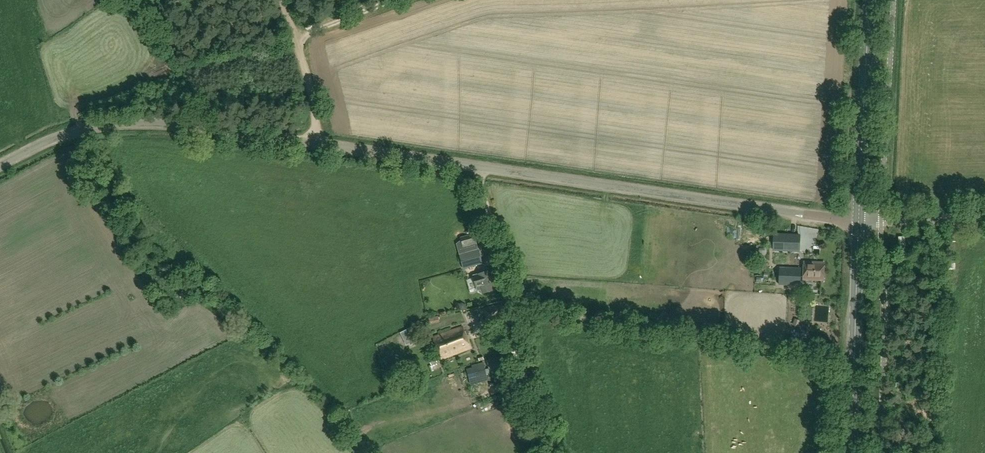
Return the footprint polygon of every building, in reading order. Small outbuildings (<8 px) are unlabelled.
[(800,252),(801,234),(773,233),(773,251),(800,252)] [(465,253),(478,249),(475,236),(474,234),(460,238),(461,240),(463,247),(465,253)] [(478,249),(465,253),(460,254),(464,268),(483,263),(478,249)] [(803,267),(804,254),(778,253),(778,266),(803,267)] [(823,280),(824,262),(804,261),(803,279),(823,280)] [(780,269),(779,284),(800,284),(801,269),(780,269)] [(497,290),(491,270),(473,275),(477,290),(482,289),(483,294),(497,290)] [(484,321),(499,316),(497,305),(480,309),(484,321)] [(441,359),(470,347),(462,326),(433,338),(441,359)] [(471,384),(489,379),(485,364),(466,369),(471,384)]
